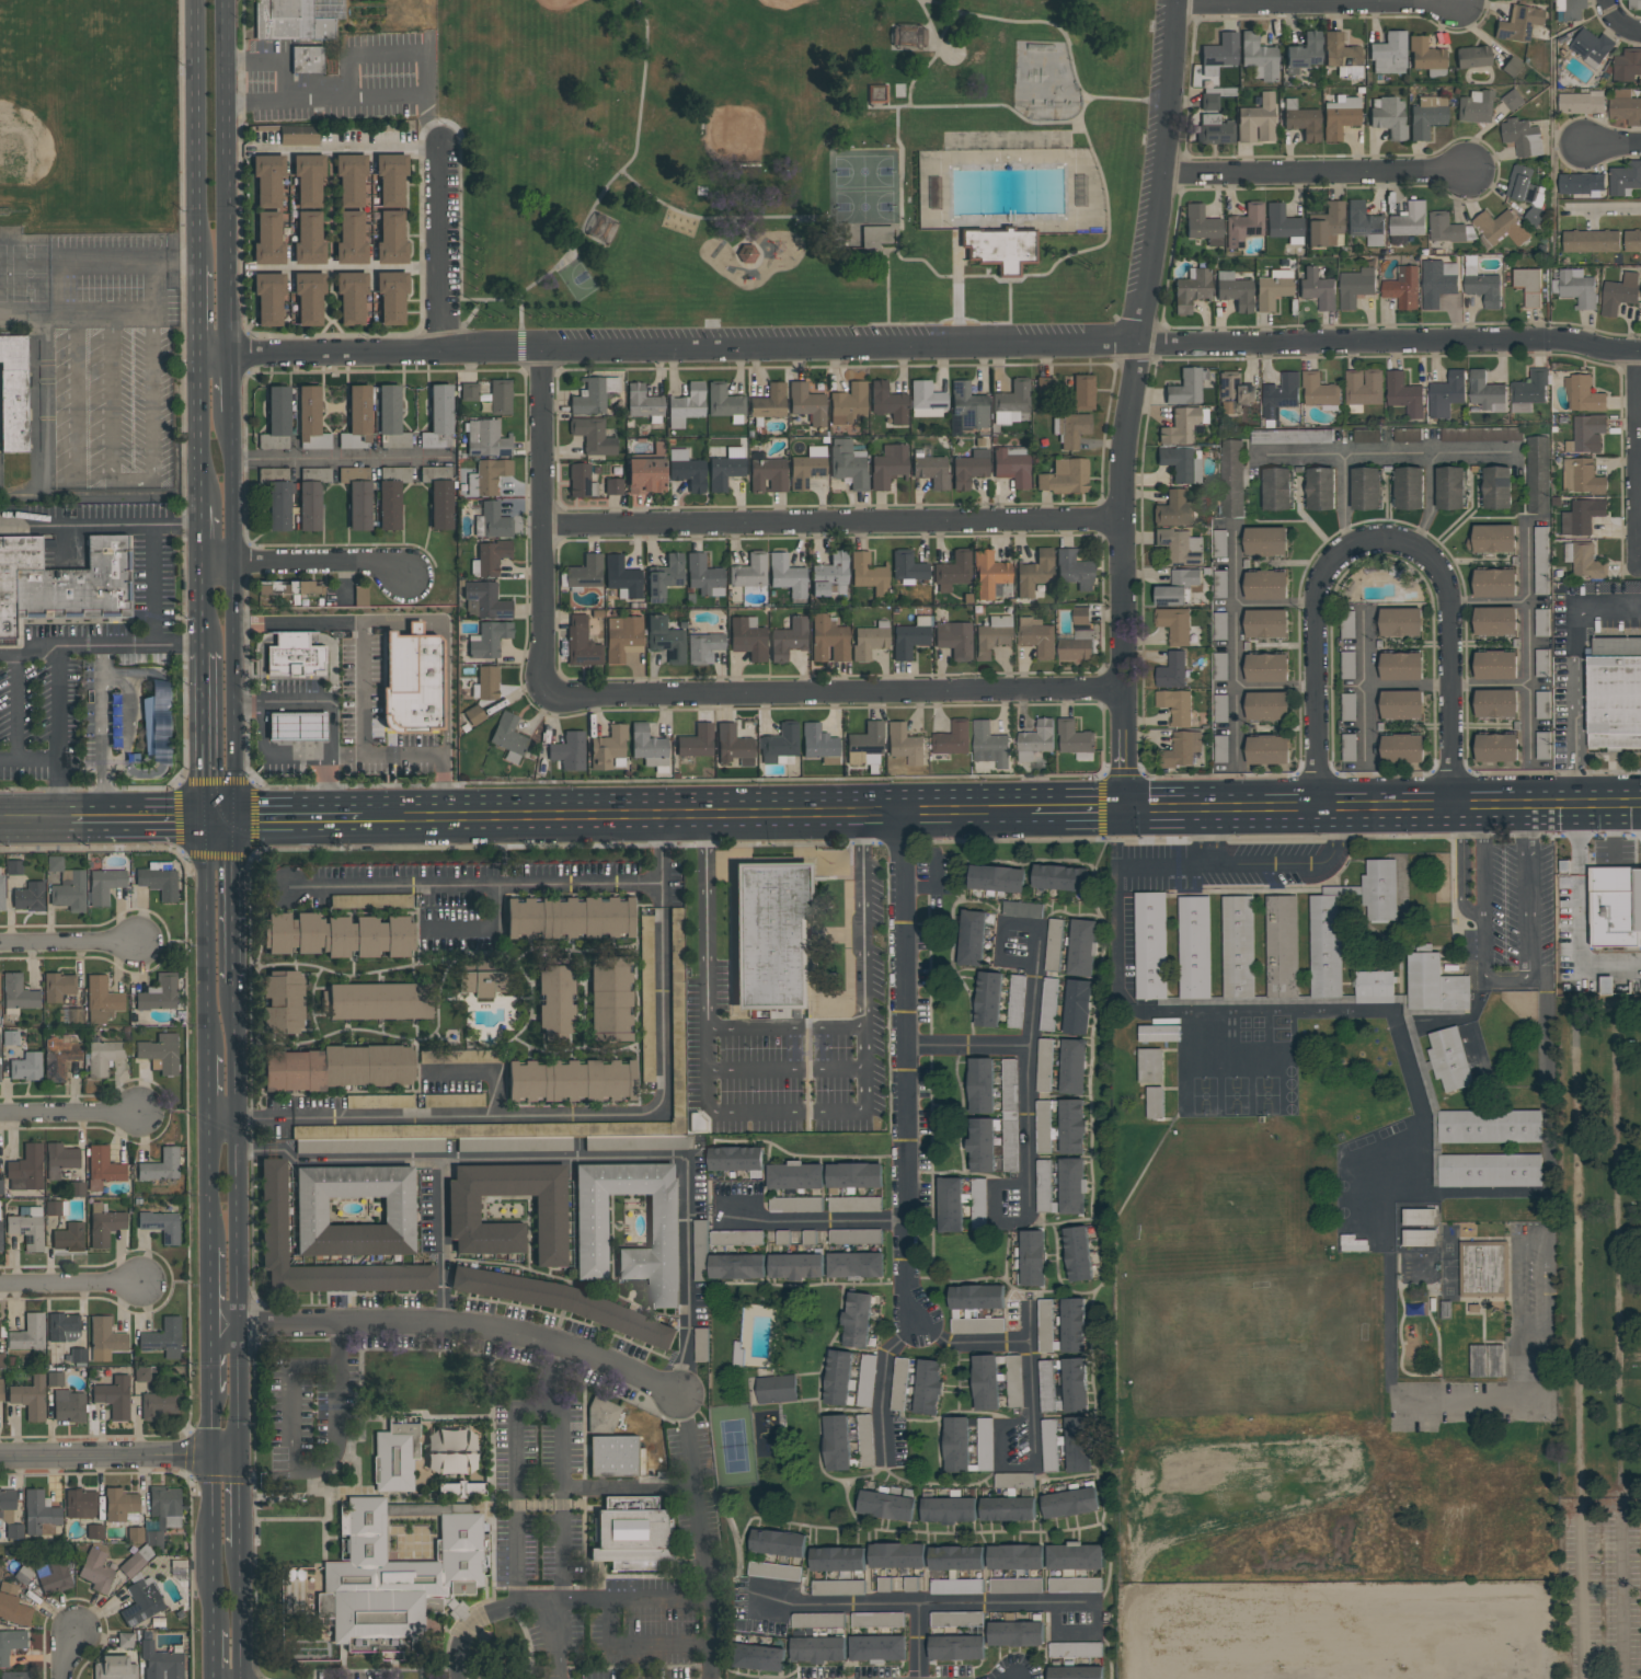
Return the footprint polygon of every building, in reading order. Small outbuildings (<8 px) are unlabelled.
[(255,39),(256,0),(345,0),(345,20),(335,19),(335,39),(255,39)] [(1553,10),(1553,0),(1586,0),(1586,9),(1582,9),(1582,12),(1581,12),(1581,21),(1556,21),(1556,10),(1553,10)] [(1628,10),(1628,0),(1640,0),(1640,10),(1628,10)] [(1493,37),(1496,20),(1507,22),(1511,3),(1544,9),(1540,25),(1530,23),(1527,42),(1510,39),(1508,39),(1493,37)] [(925,48),(924,23),(891,24),(891,48),(925,48)] [(1615,43),(1595,69),(1583,60),(1584,59),(1568,47),(1583,27),(1598,38),(1602,33),(1615,43)] [(1320,31),(1320,64),(1307,65),(1307,67),(1297,67),(1298,74),(1286,74),(1285,67),(1285,46),(1298,46),(1298,47),(1305,47),(1304,31),(1309,31),(1312,28),(1315,31),(1320,31)] [(1277,81),(1261,81),(1261,78),(1252,78),(1252,66),(1241,66),(1241,30),(1256,30),(1256,46),(1261,45),(1264,46),(1273,46),(1273,44),(1276,44),(1277,81)] [(1369,43),(1385,43),(1385,39),(1385,33),(1385,31),(1404,30),(1405,68),(1403,68),(1403,72),(1373,72),(1373,59),(1369,60),(1369,43)] [(1326,66),(1326,48),(1324,48),(1324,31),(1342,31),(1342,46),(1349,46),(1358,45),(1358,46),(1361,46),(1361,79),(1344,79),(1344,76),(1336,77),(1336,66),(1326,66)] [(1201,65),(1201,45),(1219,45),(1219,32),(1237,32),(1237,48),(1236,48),(1236,65),(1216,65),(1216,76),(1202,76),(1202,65),(1201,65)] [(1438,76),(1437,74),(1436,76),(1435,76),(1433,77),(1431,77),(1428,77),(1427,76),(1426,74),(1426,69),(1411,69),(1411,50),(1409,50),(1408,35),(1426,35),(1426,47),(1432,47),(1432,48),(1436,48),(1438,47),(1441,48),(1443,48),(1443,47),(1444,47),(1445,68),(1445,72),(1444,73),(1443,74),(1442,76),(1441,76),(1438,76)] [(1491,65),(1457,68),(1455,48),(1472,46),(1472,47),(1479,46),(1479,45),(1485,45),(1488,45),(1491,65)] [(291,46),(324,47),(323,73),(291,72),(291,46)] [(1623,48),(1640,48),(1640,75),(1634,76),(1634,82),(1613,82),(1613,73),(1614,73),(1614,56),(1623,56),(1623,48)] [(1501,69),(1511,55),(1524,65),(1513,79),(1501,69)] [(869,84),(890,84),(890,102),(869,103),(869,84)] [(1235,88),(1235,94),(1217,95),(1218,110),(1201,110),(1201,92),(1203,92),(1203,88),(1235,88)] [(1525,102),(1511,113),(1500,99),(1514,88),(1525,102)] [(1493,90),(1491,124),(1473,123),(1473,122),(1457,120),(1458,96),(1469,96),(1469,90),(1480,91),(1480,89),(1493,90)] [(1630,99),(1640,98),(1640,126),(1627,126),(1627,119),(1608,119),(1608,99),(1614,99),(1614,89),(1630,89),(1630,99)] [(1274,140),(1256,140),(1256,126),(1254,126),(1254,141),(1237,141),(1237,123),(1238,123),(1238,107),(1260,107),(1260,90),(1273,90),(1273,124),(1274,124),(1274,140)] [(1604,114),(1600,114),(1600,113),(1559,114),(1558,94),(1590,93),(1590,91),(1604,91),(1604,114)] [(1359,96),(1359,125),(1341,125),(1341,140),(1323,140),(1323,102),(1335,102),(1335,94),(1343,94),(1343,96),(1359,96)] [(1410,140),(1410,105),(1418,105),(1418,95),(1434,95),(1434,96),(1446,96),(1446,124),(1427,124),(1427,140),(1410,140)] [(1388,140),(1388,138),(1388,128),(1382,128),(1382,127),(1370,127),(1369,107),(1372,107),(1372,99),(1378,99),(1378,96),(1397,96),(1397,101),(1403,101),(1403,124),(1407,124),(1407,140),(1388,140)] [(1296,97),(1296,108),(1319,108),(1319,141),(1304,141),(1304,127),(1296,127),(1296,128),(1284,128),(1283,108),(1284,108),(1284,97),(1296,97)] [(1219,113),(1219,123),(1225,123),(1225,119),(1232,119),(1232,123),(1233,123),(1233,142),(1196,143),(1196,131),(1198,131),(1198,123),(1200,123),(1200,113),(1219,113)] [(1542,154),(1517,158),(1515,141),(1503,143),(1501,124),(1506,123),(1506,118),(1517,117),(1517,122),(1528,119),(1529,127),(1539,126),(1542,154)] [(318,145),(318,134),(290,133),(290,127),(280,127),(280,145),(318,145)] [(376,154),(408,153),(408,176),(403,176),(403,207),(380,207),(380,176),(376,176),(376,154)] [(253,156),(284,154),(284,176),(280,176),(280,208),(257,208),(256,176),(252,176),(253,156)] [(292,154),(324,154),(324,176),(320,176),(321,207),(297,208),(298,177),(294,177),(292,154)] [(335,154),(367,154),(367,176),(363,175),(363,207),(340,207),(340,176),(335,176),(335,154)] [(1627,160),(1640,160),(1640,188),(1632,188),(1632,196),(1609,196),(1609,168),(1627,168),(1627,160)] [(1535,170),(1529,183),(1547,189),(1540,208),(1547,215),(1536,227),(1524,217),(1534,206),(1531,206),(1529,205),(1531,204),(1524,202),(1505,196),(1511,180),(1508,180),(1514,164),(1514,165),(1515,163),(1535,170)] [(1559,194),(1559,174),(1603,174),(1603,175),(1604,175),(1605,191),(1599,191),(1599,198),(1590,198),(1590,194),(1559,194)] [(1363,199),(1363,215),(1370,215),(1370,216),(1379,216),(1379,212),(1382,212),(1382,234),(1382,246),(1366,246),(1366,234),(1347,234),(1347,199),(1363,199)] [(1226,216),(1246,216),(1244,202),(1248,202),(1248,200),(1260,200),(1260,202),(1262,202),(1262,235),(1243,235),(1243,248),(1226,249),(1226,216)] [(1307,214),(1326,214),(1326,206),(1322,206),(1322,200),(1343,200),(1343,218),(1342,218),(1342,233),(1341,233),(1341,245),(1324,245),(1324,246),(1307,246),(1307,214)] [(1425,200),(1425,235),(1407,235),(1407,244),(1390,244),(1390,235),(1389,235),(1389,216),(1399,216),(1399,211),(1408,211),(1408,200),(1425,200)] [(1301,217),(1301,235),(1301,244),(1288,244),(1288,237),(1266,237),(1266,216),(1265,202),(1284,202),(1284,218),(1301,217)] [(1207,238),(1186,238),(1186,217),(1185,217),(1185,203),(1203,203),(1203,218),(1221,218),(1221,245),(1207,245),(1207,238)] [(1530,237),(1517,248),(1507,234),(1487,251),(1479,237),(1481,234),(1470,221),(1484,209),(1493,220),(1507,208),(1530,237)] [(297,211),(321,210),(321,242),(324,242),(325,264),(294,264),(294,242),(298,242),(297,211)] [(338,211),(363,210),(364,242),(367,242),(367,264),(336,264),(335,242),(340,242),(338,211)] [(380,210),(403,210),(403,242),(408,242),(408,263),(376,264),(376,242),(380,242),(380,210)] [(1430,241),(1428,211),(1432,211),(1432,210),(1446,210),(1446,211),(1448,211),(1449,225),(1466,225),(1466,226),(1471,226),(1478,240),(1466,240),(1466,242),(1450,242),(1450,240),(1430,241)] [(257,211),(280,211),(280,242),(285,242),(285,265),(253,264),(253,243),(257,243),(257,211)] [(605,244),(616,220),(596,211),(585,235),(605,244)] [(893,226),(831,226),(831,248),(863,248),(863,250),(880,249),(880,243),(893,243),(893,226)] [(961,229),(982,228),(982,229),(1002,229),(1003,226),(1014,226),(1014,229),(1036,229),(1037,264),(1020,264),(1021,277),(998,278),(998,265),(977,265),(977,261),(967,261),(967,248),(961,248),(961,229)] [(1623,230),(1640,230),(1640,252),(1623,252),(1623,230)] [(1562,253),(1562,231),(1619,231),(1619,252),(1562,253)] [(1465,255),(1477,255),(1477,275),(1500,275),(1500,310),(1484,310),(1483,295),(1464,295),(1464,276),(1465,276),(1465,255)] [(1422,310),(1422,261),(1443,261),(1443,263),(1457,263),(1457,294),(1439,295),(1439,309),(1422,310)] [(1335,311),(1318,311),(1318,298),(1299,298),(1298,278),(1304,278),(1304,265),(1316,265),(1316,278),(1334,278),(1334,295),(1335,295),(1335,311)] [(1418,265),(1418,310),(1398,310),(1398,298),(1381,298),(1381,280),(1397,280),(1397,265),(1418,265)] [(1174,314),(1174,278),(1187,278),(1187,267),(1193,267),(1193,268),(1209,267),(1209,300),(1207,300),(1207,297),(1200,297),(1200,298),(1191,298),(1191,314),(1174,314)] [(1356,295),(1356,310),(1339,310),(1339,295),(1340,295),(1340,273),(1359,273),(1359,267),(1374,267),(1374,275),(1375,295),(1356,295)] [(1292,296),(1273,296),(1273,311),(1256,311),(1255,294),(1256,294),(1256,277),(1270,276),(1270,269),(1292,269),(1292,296)] [(1512,288),(1512,269),(1539,269),(1539,308),(1524,308),(1524,288),(1512,288)] [(1594,277),(1594,287),(1595,287),(1595,291),(1594,291),(1594,294),(1595,294),(1595,295),(1596,295),(1596,303),(1595,303),(1595,310),(1573,310),(1573,306),(1576,306),(1576,298),(1559,298),(1559,294),(1551,294),(1551,279),(1559,279),(1558,269),(1583,269),(1583,277),(1594,277)] [(1216,299),(1216,271),(1232,271),(1232,279),(1251,279),(1252,312),(1247,312),(1244,314),(1241,312),(1236,312),(1236,298),(1227,298),(1227,299),(1216,299)] [(335,272),(367,272),(368,294),(364,294),(364,325),(341,325),(340,294),(336,294),(335,272)] [(376,272),(408,272),(409,292),(403,294),(404,324),(380,324),(380,294),(377,294),(376,272)] [(1638,273),(1637,285),(1639,285),(1637,304),(1618,302),(1616,318),(1599,315),(1604,280),(1622,283),(1623,272),(1638,273)] [(295,274),(325,273),(324,294),(321,294),(322,325),(298,325),(298,295),(294,295),(295,274)] [(253,274),(285,274),(285,295),(280,295),(282,326),(257,326),(257,295),(254,295),(253,274)] [(1,451),(0,363),(0,335),(26,335),(27,451),(1,451)] [(1207,379),(1200,379),(1201,402),(1184,402),(1184,403),(1164,403),(1164,386),(1181,386),(1181,378),(1180,378),(1180,367),(1200,367),(1200,370),(1207,370),(1207,379)] [(1547,368),(1547,375),(1550,375),(1551,384),(1548,384),(1548,386),(1545,386),(1545,403),(1530,403),(1530,413),(1511,413),(1511,383),(1530,383),(1529,368),(1547,368)] [(1344,370),(1363,370),(1363,384),(1364,384),(1364,370),(1367,370),(1367,369),(1378,369),(1378,370),(1381,370),(1382,404),(1362,404),(1362,413),(1346,413),(1346,404),(1345,404),(1344,370)] [(1428,383),(1448,383),(1448,369),(1465,369),(1465,403),(1449,403),(1449,418),(1430,418),(1428,383)] [(1470,369),(1484,369),(1484,384),(1505,384),(1505,404),(1504,404),(1504,410),(1481,411),(1481,404),(1470,404),(1470,369)] [(1340,384),(1340,405),(1338,405),(1338,411),(1321,411),(1321,405),(1305,405),(1305,388),(1301,389),(1301,370),(1319,370),(1320,384),(1329,384),(1329,383),(1334,383),(1334,384),(1340,384)] [(1422,418),(1407,418),(1407,414),(1405,414),(1405,405),(1387,405),(1387,389),(1386,389),(1386,370),(1403,370),(1403,387),(1411,387),(1411,386),(1422,386),(1422,418)] [(1255,402),(1250,402),(1250,404),(1236,405),(1236,403),(1233,403),(1233,401),(1230,401),(1220,401),(1219,401),(1218,372),(1221,372),(1221,371),(1236,371),(1236,372),(1239,372),(1239,386),(1255,384),(1255,402)] [(1262,384),(1275,384),(1275,387),(1281,387),(1281,372),(1298,371),(1298,388),(1298,406),(1278,406),(1278,419),(1278,421),(1278,427),(1275,427),(1265,428),(1265,421),(1263,421),(1262,384)] [(1074,410),(1072,375),(1093,375),(1093,387),(1094,387),(1094,392),(1093,392),(1093,410),(1074,410)] [(1565,388),(1563,388),(1563,378),(1571,378),(1571,375),(1590,375),(1590,377),(1591,377),(1591,382),(1591,388),(1590,388),(1590,393),(1606,393),(1606,411),(1586,411),(1569,411),(1569,401),(1565,388)] [(570,395),(579,395),(579,389),(585,389),(585,381),(579,381),(579,377),(619,377),(619,392),(605,392),(605,412),(589,412),(589,414),(570,414),(570,395)] [(1030,412),(1019,412),(1019,421),(1009,422),(1009,424),(994,424),(994,413),(992,413),(992,393),(997,393),(997,392),(1002,392),(1012,392),(1011,378),(1013,378),(1013,377),(1026,377),(1026,378),(1029,378),(1030,412)] [(1054,392),(1036,393),(1036,377),(1054,377),(1054,392)] [(510,379),(510,390),(512,390),(512,398),(510,398),(510,414),(490,414),(490,379),(510,379)] [(910,380),(930,379),(930,382),(931,382),(932,389),(931,389),(931,392),(946,392),(946,409),(946,416),(911,416),(911,409),(910,380)] [(987,394),(988,427),(972,428),(972,430),(960,430),(960,435),(950,435),(950,414),(952,414),(952,380),(968,379),(969,395),(987,394)] [(703,416),(693,416),(693,421),(684,421),(684,428),(668,428),(668,395),(672,395),(673,398),(680,398),(680,396),(685,396),(688,396),(688,380),(703,380),(703,416)] [(745,395),(745,415),(742,415),(742,423),(731,423),(731,415),(709,415),(708,381),(710,381),(710,380),(723,380),(723,381),(725,381),(725,395),(734,395),(734,394),(741,394),(741,395),(745,395)] [(886,380),(887,393),(897,393),(903,393),(906,393),(906,424),(891,424),(891,413),(882,413),(882,415),(871,415),(871,380),(886,380)] [(628,415),(628,382),(633,382),(635,381),(638,382),(643,382),(644,396),(663,396),(663,414),(659,414),(661,423),(650,423),(650,415),(628,415)] [(785,416),(761,416),(761,427),(754,427),(754,416),(749,416),(749,398),(768,398),(768,381),(785,381),(785,416)] [(825,393),(825,426),(811,427),(811,414),(790,414),(790,398),(789,398),(789,381),(806,381),(806,393),(825,393)] [(829,392),(847,392),(847,394),(849,394),(849,381),(867,381),(865,416),(856,416),(856,423),(846,423),(846,424),(830,424),(830,399),(829,399),(829,392)] [(478,382),(478,401),(461,401),(460,383),(478,382)] [(348,386),(370,384),(370,448),(338,448),(338,433),(348,432),(348,386)] [(450,447),(421,447),(421,432),(431,432),(431,384),(451,384),(451,434),(450,434),(450,447)] [(288,449),(257,449),(257,433),(268,433),(268,386),(290,386),(290,435),(288,435),(288,449)] [(298,386),(320,386),(320,433),(331,433),(331,449),(300,448),(298,386)] [(400,433),(411,433),(411,446),(380,447),(380,435),(379,435),(379,386),(399,386),(400,433)] [(1230,413),(1220,413),(1220,401),(1230,401),(1230,413)] [(1192,442),(1173,442),(1173,445),(1161,445),(1161,442),(1159,442),(1159,437),(1157,435),(1159,432),(1159,427),(1172,427),(1172,417),(1171,414),(1172,411),(1172,407),(1200,407),(1200,409),(1207,409),(1207,423),(1201,423),(1201,424),(1192,424),(1192,442)] [(1090,414),(1090,433),(1087,433),(1087,435),(1081,435),(1081,434),(1078,434),(1078,438),(1079,441),(1078,444),(1078,450),(1060,450),(1060,442),(1058,442),(1058,434),(1053,434),(1053,417),(1062,417),(1062,414),(1090,414)] [(1600,452),(1591,452),(1591,451),(1564,451),(1564,441),(1573,441),(1573,416),(1591,416),(1591,415),(1606,415),(1606,434),(1593,434),(1593,435),(1599,435),(1600,452)] [(616,455),(584,455),(584,452),(583,452),(583,442),(584,442),(584,435),(570,435),(570,433),(569,433),(569,421),(570,421),(570,417),(604,417),(604,437),(616,437),(616,455)] [(512,456),(494,456),(494,455),(493,455),(493,456),(489,456),(489,455),(467,455),(467,441),(468,441),(468,421),(478,421),(478,419),(498,419),(498,438),(507,437),(507,432),(512,432),(512,456)] [(1521,428),(1440,429),(1440,442),(1521,441),(1521,428)] [(1352,430),(1353,444),(1380,443),(1380,429),(1352,430)] [(1394,429),(1393,442),(1421,443),(1421,429),(1394,429)] [(1332,430),(1250,431),(1251,445),(1332,443),(1332,430)] [(1548,437),(1548,513),(1526,513),(1526,437),(1548,437)] [(868,491),(850,491),(850,476),(841,476),(841,478),(830,479),(830,458),(830,446),(831,446),(831,438),(851,438),(851,450),(865,450),(865,474),(868,474),(868,491)] [(665,492),(650,493),(650,491),(645,491),(645,493),(628,493),(628,453),(654,453),(654,440),(664,440),(665,492)] [(1220,441),(1242,440),(1243,517),(1221,517),(1221,516),(1218,516),(1218,505),(1221,505),(1220,441)] [(871,456),(882,456),(882,444),(907,444),(907,481),(903,481),(903,474),(895,474),(895,478),(888,478),(888,490),(871,490),(871,472),(872,472),(871,456)] [(745,475),(726,475),(726,492),(710,492),(709,457),(726,457),(726,446),(743,446),(743,458),(744,458),(745,475)] [(826,475),(806,475),(807,491),(790,491),(790,475),(791,475),(791,457),(807,457),(807,446),(826,446),(826,475)] [(1200,458),(1201,483),(1173,483),(1173,464),(1157,464),(1157,448),(1172,448),(1174,446),(1192,446),(1192,450),(1200,450),(1200,458)] [(994,478),(994,447),(1028,447),(1028,453),(1030,453),(1030,488),(1012,490),(1012,478),(994,478)] [(704,459),(704,493),(699,493),(697,495),(695,493),(689,493),(689,479),(680,479),(669,480),(669,448),(687,448),(687,460),(704,459)] [(913,476),(913,457),(914,457),(914,448),(922,448),(922,456),(946,456),(946,473),(949,473),(949,490),(930,490),(930,487),(931,487),(931,478),(925,478),(925,476),(913,476)] [(988,448),(988,476),(984,476),(982,478),(979,476),(968,476),(968,490),(963,490),(961,491),(959,490),(953,490),(953,457),(971,457),(971,448),(988,448)] [(785,458),(785,491),(766,491),(766,488),(769,488),(769,479),(764,479),(764,492),(750,492),(750,459),(785,458)] [(1087,492),(1068,492),(1068,493),(1051,493),(1051,490),(1036,490),(1036,473),(1053,473),(1053,459),(1087,458),(1087,460),(1088,460),(1088,473),(1087,473),(1087,482),(1089,485),(1087,487),(1087,492)] [(1562,492),(1562,458),(1593,458),(1593,461),(1593,468),(1593,470),(1594,470),(1594,476),(1606,476),(1607,491),(1605,491),(1605,495),(1590,495),(1590,492),(1562,492)] [(468,494),(468,473),(477,473),(477,459),(513,459),(513,475),(495,475),(497,479),(496,483),(496,491),(498,491),(498,494),(468,494)] [(589,497),(570,496),(570,493),(569,491),(570,487),(570,479),(569,479),(569,465),(570,465),(570,463),(589,463),(589,482),(597,482),(597,495),(589,495),(589,497)] [(368,467),(368,481),(370,481),(370,530),(349,530),(349,483),(338,483),(338,467),(368,467)] [(379,529),(379,481),(380,481),(380,467),(411,467),(411,482),(400,482),(400,529),(379,529)] [(452,529),(431,529),(431,482),(420,482),(420,467),(450,467),(450,480),(451,480),(452,529)] [(321,530),(299,530),(299,481),(300,481),(300,468),(332,468),(332,483),(320,483),(321,530)] [(1307,469),(1334,468),(1334,509),(1307,509),(1307,497),(1308,497),(1306,488),(1308,481),(1307,481),(1307,469)] [(1396,468),(1423,468),(1423,509),(1396,509),(1396,498),(1395,498),(1393,480),(1396,480),(1396,468)] [(1464,508),(1436,508),(1436,468),(1464,468),(1464,480),(1462,480),(1465,488),(1462,496),(1464,496),(1464,508)] [(1511,468),(1511,508),(1483,508),(1483,496),(1482,488),(1483,480),(1483,468),(1511,468)] [(1262,509),(1263,469),(1290,469),(1290,481),(1289,481),(1290,490),(1289,497),(1290,497),(1290,509),(1262,509)] [(1352,509),(1352,469),(1378,469),(1378,480),(1380,480),(1380,497),(1379,497),(1379,499),(1380,499),(1380,505),(1378,505),(1378,509),(1352,509)] [(622,479),(622,494),(605,494),(605,479),(622,479)] [(290,530),(268,530),(268,481),(289,481),(290,530)] [(1154,525),(1154,522),(1152,522),(1152,508),(1154,508),(1154,505),(1167,505),(1167,488),(1184,488),(1184,501),(1195,501),(1195,525),(1154,525)] [(1571,513),(1571,501),(1606,499),(1606,517),(1591,517),(1591,536),(1571,536),(1571,534),(1561,534),(1561,513),(1571,513)] [(512,537),(482,537),(482,536),(474,536),(474,515),(482,515),(482,501),(498,501),(498,516),(512,516),(512,537)] [(1515,525),(1515,552),(1473,552),(1473,550),(1467,550),(1467,539),(1473,539),(1472,525),(1515,525)] [(1533,527),(1534,595),(1548,595),(1547,527),(1533,527)] [(1171,531),(1189,531),(1190,538),(1202,538),(1202,565),(1169,565),(1169,563),(1168,563),(1167,552),(1169,552),(1169,545),(1155,545),(1155,528),(1171,528),(1171,531)] [(1246,555),(1244,528),(1285,528),(1286,555),(1274,555),(1274,556),(1259,556),(1259,555),(1246,555)] [(1226,530),(1212,531),(1213,558),(1227,558),(1226,530)] [(15,639),(0,639),(0,536),(42,536),(42,570),(88,568),(88,536),(127,536),(127,548),(130,548),(130,616),(15,617),(15,639)] [(512,559),(508,559),(508,557),(498,557),(498,565),(497,565),(497,566),(498,570),(497,573),(497,576),(478,576),(478,575),(470,575),(470,559),(478,559),(478,542),(495,542),(495,540),(512,540),(512,559)] [(1593,542),(1593,561),(1607,561),(1607,579),(1604,579),(1604,582),(1591,582),(1591,579),(1590,579),(1590,576),(1572,576),(1572,562),(1563,562),(1563,543),(1572,543),(1572,542),(1593,542)] [(1033,583),(1033,597),(1018,597),(1018,562),(1021,562),(1021,563),(1036,563),(1036,547),(1052,547),(1053,583),(1033,583)] [(971,549),(971,583),(950,583),(950,593),(939,593),(939,583),(933,584),(933,563),(952,563),(952,550),(955,549),(955,548),(967,548),(967,549),(971,549)] [(1092,561),(1092,565),(1094,565),(1094,570),(1092,570),(1092,582),(1092,591),(1077,591),(1077,582),(1057,582),(1056,548),(1076,548),(1076,552),(1074,552),(1074,561),(1092,561)] [(812,596),(812,564),(815,564),(818,563),(820,564),(830,564),(830,550),(837,550),(839,549),(841,550),(848,550),(848,578),(847,578),(847,584),(845,584),(845,594),(828,594),(828,596),(812,596)] [(892,550),(895,550),(895,549),(909,549),(909,550),(911,550),(911,563),(928,563),(928,578),(913,579),(913,584),(900,584),(900,578),(893,578),(892,550)] [(1010,563),(1010,582),(1010,595),(1000,595),(1000,596),(992,596),(992,599),(977,599),(977,572),(975,572),(975,565),(974,565),(974,549),(994,549),(994,552),(992,552),(992,562),(999,562),(999,563),(1010,563)] [(766,585),(728,586),(728,566),(748,565),(748,552),(750,552),(750,550),(762,550),(762,551),(766,551),(766,585)] [(647,602),(647,566),(666,566),(666,552),(672,552),(675,551),(677,552),(682,552),(682,585),(664,585),(664,602),(647,602)] [(805,566),(806,598),(805,598),(805,601),(791,602),(791,598),(790,598),(790,586),(770,586),(770,565),(769,565),(769,551),(788,551),(788,566),(805,566)] [(874,585),(852,586),(852,568),(851,568),(851,551),(869,551),(869,565),(884,565),(884,561),(887,561),(887,585),(886,585),(886,596),(874,596),(874,585)] [(699,596),(699,587),(688,587),(688,571),(687,571),(687,552),(704,552),(704,567),(713,567),(723,567),(723,596),(699,596)] [(601,553),(601,571),(600,571),(600,586),(583,586),(583,591),(570,591),(569,587),(565,587),(565,586),(560,586),(560,572),(565,572),(565,566),(584,566),(584,553),(601,553)] [(618,598),(617,588),(606,588),(606,554),(622,553),(622,568),(641,568),(641,598),(626,598),(618,598)] [(1155,586),(1170,586),(1170,570),(1200,570),(1201,585),(1202,585),(1202,591),(1191,591),(1191,606),(1155,607),(1155,586)] [(1515,597),(1474,597),(1474,570),(1485,570),(1485,571),(1502,571),(1502,570),(1515,570),(1515,597)] [(1226,571),(1213,571),(1213,598),(1226,598),(1226,571)] [(1286,599),(1246,599),(1246,572),(1258,572),(1258,571),(1274,571),(1274,572),(1286,572),(1286,599)] [(259,585),(269,585),(269,580),(278,580),(279,584),(288,584),(288,580),(314,580),(314,585),(321,585),(321,586),(324,586),(324,594),(272,595),(272,600),(259,601),(259,585)] [(512,618),(492,618),(492,617),(477,617),(468,617),(468,611),(466,611),(466,599),(463,599),(463,582),(496,580),(496,600),(512,599),(512,618)] [(368,606),(354,606),(354,586),(368,586),(368,606)] [(1058,659),(1058,640),(1075,640),(1075,631),(1074,631),(1074,624),(1072,624),(1072,607),(1089,607),(1089,624),(1090,624),(1090,630),(1093,630),(1093,642),(1092,642),(1092,659),(1075,659),(1060,660),(1060,659),(1058,659)] [(1189,608),(1189,646),(1169,646),(1169,642),(1169,636),(1169,626),(1155,626),(1155,625),(1154,625),(1154,612),(1155,612),(1155,609),(1186,609),(1186,608),(1189,608)] [(1421,608),(1421,636),(1410,636),(1410,635),(1401,636),(1393,635),(1392,636),(1380,636),(1380,609),(1421,608)] [(1515,608),(1515,634),(1503,634),(1503,636),(1487,636),(1487,635),(1474,635),(1474,608),(1515,608)] [(1287,610),(1287,637),(1274,637),(1266,639),(1259,637),(1246,637),(1246,610),(1287,610)] [(1341,639),(1355,639),(1354,612),(1346,612),(1346,611),(1340,611),(1341,639)] [(812,662),(812,643),(812,612),(828,612),(829,617),(838,616),(838,624),(835,624),(835,625),(828,625),(828,626),(848,626),(848,643),(849,643),(849,660),(831,660),(830,645),(826,645),(827,660),(812,662)] [(567,665),(567,625),(570,625),(570,614),(587,614),(587,640),(593,640),(593,644),(603,644),(603,664),(585,664),(585,665),(567,665)] [(647,649),(647,614),(665,614),(665,630),(685,629),(685,664),(681,664),(669,664),(667,664),(667,649),(661,649),(650,649),(647,649)] [(607,617),(620,617),(620,616),(642,616),(642,636),(644,636),(644,645),(642,645),(642,652),(623,652),(623,663),(607,663),(607,617)] [(806,616),(806,648),(804,651),(799,651),(796,648),(787,648),(787,662),(783,662),(781,663),(777,664),(774,662),(771,662),(770,629),(790,629),(790,616),(806,616)] [(931,616),(932,625),(929,625),(929,645),(911,645),(911,660),(893,660),(893,642),(894,642),(894,625),(915,625),(915,616),(931,616)] [(976,662),(976,625),(989,625),(988,616),(1011,616),(1011,647),(1007,647),(1007,644),(991,645),(991,662),(976,662)] [(731,652),(730,617),(756,617),(756,626),(766,626),(766,645),(767,645),(767,662),(749,662),(748,652),(731,652)] [(1042,625),(1054,624),(1054,660),(1036,660),(1036,645),(1031,645),(1031,646),(1017,646),(1017,625),(1018,625),(1018,617),(1031,617),(1031,619),(1042,619),(1042,625)] [(888,647),(877,647),(877,649),(871,649),(871,660),(852,660),(852,644),(854,644),(854,628),(876,626),(876,620),(887,620),(887,626),(888,626),(888,647)] [(386,630),(395,630),(395,634),(409,634),(409,621),(422,621),(422,634),(437,634),(444,640),(444,729),(429,729),(429,734),(400,734),(392,733),(387,728),(383,723),(382,717),(382,687),(386,687),(386,630)] [(469,657),(468,635),(479,634),(479,622),(512,621),(512,628),(514,630),(513,632),(513,637),(498,639),(498,649),(500,651),(498,653),(498,657),(469,657)] [(971,622),(972,660),(967,660),(967,662),(954,662),(954,660),(952,660),(952,647),(934,647),(934,622),(971,622)] [(324,675),(312,675),(312,674),(302,675),(302,677),(288,677),(288,676),(278,675),(266,675),(266,645),(275,645),(275,631),(309,631),(309,645),(325,645),(325,663),(323,663),(324,675)] [(688,663),(688,634),(708,634),(708,633),(724,633),(724,649),(708,649),(708,651),(712,651),(712,663),(704,664),(691,664),(691,663),(688,663)] [(1592,639),(1640,638),(1640,752),(1587,752),(1585,658),(1592,658),(1592,639)] [(1535,677),(1549,677),(1549,650),(1535,650),(1535,677)] [(1168,651),(1184,651),(1184,688),(1156,688),(1156,667),(1168,667),(1168,651)] [(1516,679),(1476,679),(1476,653),(1487,652),(1487,651),(1504,651),(1504,652),(1516,652),(1516,679)] [(1341,680),(1356,679),(1355,652),(1340,652),(1341,680)] [(1422,653),(1422,680),(1381,680),(1381,653),(1392,653),(1392,654),(1410,654),(1410,653),(1422,653)] [(1247,654),(1258,654),(1258,655),(1276,655),(1276,654),(1287,654),(1287,681),(1247,682),(1247,654)] [(497,666),(497,667),(498,667),(498,682),(497,682),(497,699),(478,699),(478,698),(471,698),(471,683),(478,683),(478,666),(497,666)] [(171,767),(162,764),(151,760),(151,754),(146,755),(141,698),(151,695),(151,679),(160,680),(170,682),(171,767)] [(1516,690),(1516,716),(1505,716),(1496,718),(1488,716),(1476,716),(1476,690),(1516,690)] [(1191,726),(1169,726),(1169,723),(1171,723),(1171,715),(1171,708),(1156,708),(1156,691),(1191,691),(1191,726)] [(1422,691),(1422,718),(1410,718),(1411,720),(1393,720),(1393,718),(1381,718),(1381,691),(1422,691)] [(1288,692),(1288,720),(1275,720),(1275,722),(1259,722),(1259,720),(1247,720),(1247,692),(1288,692)] [(1549,719),(1549,692),(1535,692),(1536,719),(1549,719)] [(1342,722),(1355,721),(1355,694),(1341,694),(1342,722)] [(1227,695),(1214,695),(1214,723),(1228,723),(1227,695)] [(473,726),(463,711),(477,702),(486,717),(473,726)] [(529,738),(520,756),(516,764),(503,759),(507,749),(489,740),(498,721),(497,721),(503,710),(518,716),(512,731),(529,738)] [(268,712),(326,712),(326,740),(268,740),(268,712)] [(1036,733),(1036,718),(1040,718),(1040,717),(1044,717),(1045,716),(1046,717),(1051,717),(1051,718),(1053,718),(1053,754),(1049,754),(1049,751),(1033,751),(1033,761),(1018,762),(1018,733),(1022,733),(1024,732),(1026,733),(1036,733)] [(968,718),(969,754),(932,755),(932,734),(936,734),(942,733),(942,734),(951,734),(951,720),(953,720),(953,718),(966,718),(968,718)] [(1092,759),(1076,760),(1076,752),(1060,752),(1060,735),(1057,735),(1057,718),(1075,718),(1075,733),(1083,733),(1083,732),(1091,732),(1091,733),(1094,733),(1094,752),(1092,752),(1092,759)] [(797,721),(797,755),(792,755),(792,762),(762,762),(762,755),(760,755),(760,748),(758,748),(757,737),(760,737),(760,735),(780,735),(780,721),(783,721),(783,720),(795,720),(795,721),(797,721)] [(847,763),(847,734),(865,734),(865,720),(883,720),(883,736),(882,736),(882,754),(879,754),(879,763),(876,763),(876,773),(869,773),(868,763),(847,763)] [(996,769),(996,761),(974,761),(974,734),(973,734),(973,720),(990,720),(990,735),(1008,735),(1009,769),(996,769)] [(923,766),(907,766),(907,756),(888,756),(888,734),(887,734),(887,721),(905,721),(905,736),(923,736),(923,766)] [(643,766),(643,757),(631,757),(631,722),(647,722),(647,738),(651,737),(655,738),(664,738),(664,735),(667,735),(667,772),(655,772),(655,766),(643,766)] [(677,755),(677,736),(696,736),(696,723),(712,722),(712,739),(712,755),(677,755)] [(753,764),(739,764),(739,757),(731,757),(731,761),(727,761),(727,764),(719,764),(719,740),(716,740),(716,722),(735,722),(735,738),(742,738),(742,736),(754,736),(754,757),(753,757),(753,764)] [(838,737),(838,756),(837,756),(837,763),(822,763),(822,756),(803,757),(803,736),(802,736),(802,722),(820,722),(820,732),(828,732),(828,737),(838,737)] [(590,769),(590,737),(594,737),(597,736),(600,737),(603,737),(609,737),(609,726),(608,726),(608,723),(627,723),(627,739),(624,739),(624,766),(613,766),(613,757),(611,757),(611,769),(590,769)] [(561,770),(561,759),(548,759),(548,743),(564,743),(564,739),(563,739),(563,734),(564,734),(564,731),(584,731),(584,770),(561,770)] [(1161,768),(1160,750),(1172,750),(1172,744),(1173,744),(1173,741),(1172,741),(1172,735),(1173,735),(1173,732),(1201,732),(1202,752),(1193,752),(1193,764),(1175,764),(1175,768),(1161,768)] [(1355,734),(1341,735),(1342,762),(1356,762),(1355,734)] [(1422,762),(1381,762),(1381,735),(1393,735),(1393,734),(1411,734),(1411,736),(1422,736),(1422,762)] [(1476,762),(1476,735),(1488,735),(1488,736),(1496,734),(1504,735),(1517,734),(1517,761),(1476,762)] [(1248,764),(1247,737),(1259,737),(1259,735),(1276,735),(1276,736),(1288,736),(1289,763),(1248,764)] [(62,870),(62,871),(60,871),(47,871),(46,855),(61,855),(62,870)] [(1310,897),(1311,999),(1346,999),(1345,898),(1361,898),(1361,910),(1366,910),(1366,927),(1399,927),(1399,859),(1364,860),(1364,874),(1359,874),(1359,887),(1324,888),(1324,890),(1324,897),(1310,897)] [(22,860),(22,874),(7,874),(7,860),(22,860)] [(1559,860),(1559,871),(1568,871),(1568,860),(1559,860)] [(148,867),(148,861),(171,861),(171,870),(176,870),(176,901),(160,901),(160,888),(148,888),(148,886),(136,886),(136,867),(148,867)] [(810,862),(811,1009),(734,1009),(733,863),(810,862)] [(1088,869),(1086,892),(1032,887),(1034,864),(1088,869)] [(968,888),(971,865),(1025,870),(1023,894),(968,888)] [(1639,870),(1640,870),(1640,932),(1639,932),(1640,946),(1592,947),(1591,923),(1590,923),(1588,875),(1588,867),(1605,867),(1639,866),(1639,870)] [(85,912),(68,912),(68,906),(58,906),(58,905),(50,905),(50,885),(60,885),(60,871),(62,871),(62,870),(84,869),(85,912)] [(90,906),(90,902),(87,902),(85,892),(90,892),(90,870),(126,870),(126,887),(114,887),(114,888),(108,888),(108,905),(90,906)] [(44,881),(44,892),(43,892),(43,898),(44,898),(44,910),(26,910),(26,908),(13,908),(13,888),(26,888),(26,881),(44,881)] [(1204,889),(1324,890),(1324,897),(1310,897),(1298,896),(1269,896),(1253,897),(1223,897),(1209,897),(1179,898),(1168,898),(1168,895),(1204,893),(1204,889)] [(1168,895),(1136,896),(1139,1001),(1157,1001),(1167,1001),(1168,898),(1168,895)] [(1298,896),(1269,896),(1269,998),(1297,998),(1298,896)] [(506,897),(515,897),(515,898),(523,898),(523,897),(533,897),(533,898),(540,898),(540,897),(556,897),(556,898),(564,898),(564,897),(575,897),(575,898),(583,898),(583,897),(598,897),(598,898),(606,898),(606,897),(617,897),(617,898),(626,898),(626,897),(632,897),(633,936),(626,936),(626,935),(616,936),(617,938),(607,938),(607,935),(598,935),(598,938),(584,938),(584,936),(575,936),(575,938),(565,938),(565,936),(556,938),(556,939),(541,939),(541,936),(533,936),(533,939),(523,939),(523,938),(516,938),(516,939),(506,939),(506,897)] [(1209,897),(1179,898),(1182,1000),(1210,999),(1209,897)] [(1223,897),(1253,897),(1255,999),(1224,999),(1223,897)] [(1002,917),(1041,918),(1041,903),(1003,902),(1002,917)] [(986,912),(980,967),(957,965),(962,910),(986,912)] [(410,956),(388,957),(388,952),(378,952),(378,957),(356,957),(356,953),(349,953),(349,957),(328,957),(328,952),(322,952),(322,948),(318,948),(319,953),(297,953),(297,950),(290,950),(290,953),(268,954),(268,947),(264,947),(264,919),(268,919),(268,912),(289,912),(289,917),(297,917),(297,912),(318,912),(318,918),(323,918),(323,922),(329,922),(329,917),(348,917),(348,920),(356,920),(356,916),(377,916),(377,919),(387,919),(387,916),(409,916),(409,921),(414,921),(414,951),(409,951),(410,956)] [(1059,971),(1062,920),(1048,919),(1045,970),(1059,971)] [(1097,921),(1094,942),(1098,942),(1097,956),(1093,956),(1092,977),(1067,975),(1072,919),(1097,921)] [(653,931),(640,931),(642,1068),(654,1068),(653,931)] [(1441,955),(1433,955),(1433,944),(1418,944),(1416,953),(1409,954),(1409,994),(1408,1012),(1469,1012),(1469,977),(1439,977),(1441,955)] [(631,956),(631,1042),(590,1042),(590,956),(631,956)] [(570,965),(570,970),(573,970),(573,993),(572,993),(572,1004),(573,1004),(574,1028),(572,1028),(573,1033),(570,1033),(567,1033),(567,1040),(546,1040),(546,1033),(541,1033),(541,1028),(539,1028),(539,1004),(540,1004),(540,994),(538,994),(538,970),(542,970),(541,965),(570,965)] [(263,1028),(263,1007),(269,1007),(269,998),(263,998),(263,976),(269,976),(269,970),(298,970),(298,974),(302,974),(302,984),(303,984),(303,1020),(302,1020),(302,1028),(298,1028),(299,1033),(278,1033),(278,1028),(263,1028)] [(474,997),(474,992),(459,992),(458,971),(505,970),(505,991),(494,991),(494,997),(474,997)] [(39,1008),(19,1008),(19,1014),(4,1015),(3,985),(3,973),(22,971),(22,989),(27,989),(27,990),(39,990),(39,1008)] [(1001,974),(997,1027),(974,1025),(979,971),(1001,974)] [(1393,973),(1355,971),(1355,981),(1351,981),(1351,988),(1355,989),(1354,997),(1354,1004),(1393,1004),(1393,996),(1393,973)] [(76,975),(76,994),(61,994),(61,1002),(44,1002),(44,973),(59,973),(59,975),(76,975)] [(176,1008),(148,1009),(148,1010),(136,1010),(136,992),(146,992),(146,986),(157,986),(156,973),(176,973),(176,1008)] [(89,1023),(89,1011),(88,1011),(87,974),(106,974),(106,991),(112,991),(112,993),(124,993),(124,1010),(112,1010),(112,1016),(105,1016),(105,1023),(89,1023)] [(1026,977),(1011,975),(1006,1026),(1021,1027),(1026,977)] [(1599,977),(1600,994),(1613,994),(1613,977),(1599,977)] [(1056,979),(1041,979),(1041,1030),(1056,1030),(1056,979)] [(1087,1035),(1063,1033),(1067,979),(1091,981),(1087,1035)] [(329,982),(431,982),(431,1017),(330,1019),(330,1013),(322,1013),(322,990),(329,990),(329,982)] [(1412,1017),(1425,1065),(1428,1063),(1432,1072),(1426,1076),(1438,1112),(1439,1143),(1438,1157),(1438,1189),(1431,1188),(1432,1116),(1402,1014),(1401,1005),(1393,1004),(1393,996),(1409,994),(1408,1012),(1469,1012),(1468,1017),(1412,1017)] [(1157,1009),(1157,1001),(1167,1001),(1182,1000),(1210,999),(1224,999),(1255,999),(1269,998),(1297,998),(1311,999),(1346,999),(1354,997),(1354,1004),(1157,1009)] [(82,1009),(82,1023),(58,1023),(58,1009),(82,1009)] [(1179,1042),(1179,1025),(1138,1026),(1138,1043),(1179,1042)] [(1477,1088),(1456,1026),(1426,1036),(1432,1051),(1425,1054),(1428,1063),(1432,1072),(1435,1082),(1439,1081),(1445,1097),(1477,1088)] [(2,1031),(19,1031),(19,1045),(3,1045),(2,1031)] [(176,1033),(176,1076),(160,1076),(160,1069),(151,1069),(151,1058),(135,1058),(135,1042),(150,1042),(150,1043),(157,1043),(157,1033),(176,1033)] [(46,1038),(49,1038),(50,1036),(56,1036),(57,1037),(60,1037),(60,1034),(70,1034),(70,1036),(77,1036),(77,1043),(82,1043),(82,1061),(65,1061),(65,1081),(45,1082),(45,1054),(46,1054),(46,1038)] [(89,1078),(89,1065),(84,1065),(84,1054),(89,1054),(89,1036),(100,1036),(100,1042),(125,1040),(125,1059),(113,1059),(113,1060),(106,1060),(106,1077),(89,1078)] [(1036,1090),(1051,1091),(1053,1039),(1038,1039),(1036,1090)] [(1086,1039),(1082,1095),(1078,1095),(1078,1094),(1059,1093),(1063,1039),(1080,1040),(1080,1039),(1086,1039)] [(413,1080),(410,1080),(410,1084),(342,1084),(342,1086),(324,1086),(324,1091),(307,1091),(307,1090),(284,1090),(284,1091),(265,1091),(265,1050),(283,1050),(283,1051),(307,1051),(307,1049),(323,1049),(323,1045),(342,1045),(342,1047),(366,1046),(366,1045),(401,1045),(401,1046),(410,1046),(410,1050),(413,1050),(413,1057),(414,1057),(414,1069),(413,1069),(413,1080)] [(1137,1050),(1161,1049),(1163,1123),(1147,1123),(1146,1089),(1138,1089),(1137,1050)] [(42,1080),(24,1080),(24,1078),(10,1078),(9,1059),(24,1059),(24,1051),(41,1050),(42,1080)] [(969,1114),(969,1059),(992,1058),(994,1114),(969,1114)] [(1018,1171),(1016,1059),(1001,1059),(1003,1171),(1018,1171)] [(634,1060),(634,1099),(628,1099),(618,1099),(618,1100),(609,1100),(609,1099),(600,1100),(600,1101),(585,1101),(585,1100),(576,1100),(576,1101),(566,1101),(566,1100),(559,1100),(559,1101),(542,1101),(542,1100),(536,1100),(536,1102),(525,1102),(525,1100),(517,1100),(517,1102),(508,1102),(508,1060),(517,1060),(517,1061),(524,1061),(524,1060),(536,1060),(536,1061),(541,1061),(541,1060),(559,1060),(559,1061),(566,1061),(566,1060),(576,1060),(576,1061),(585,1061),(585,1060),(599,1060),(599,1061),(608,1061),(608,1060),(618,1060),(618,1061),(627,1061),(627,1060),(634,1060)] [(424,1095),(424,1107),(484,1106),(484,1093),(424,1095)] [(346,1096),(346,1108),(414,1107),(414,1095),(346,1096)] [(1082,1100),(1083,1120),(1087,1120),(1087,1134),(1083,1134),(1083,1153),(1060,1153),(1059,1100),(1082,1100)] [(1051,1140),(1059,1140),(1059,1129),(1049,1129),(1050,1101),(1036,1101),(1035,1154),(1050,1154),(1051,1140)] [(1438,1112),(1541,1112),(1541,1143),(1439,1143),(1438,1112)] [(994,1172),(971,1172),(969,1152),(966,1152),(966,1139),(969,1139),(969,1118),(992,1118),(994,1172)] [(292,1126),(292,1137),(381,1136),(381,1149),(388,1148),(388,1137),(534,1135),(534,1150),(572,1150),(571,1134),(593,1134),(593,1122),(292,1126)] [(444,1151),(444,1138),(424,1138),(424,1151),(444,1151)] [(9,1189),(9,1178),(5,1178),(5,1161),(18,1161),(18,1160),(24,1160),(24,1142),(42,1142),(42,1160),(41,1160),(41,1175),(42,1175),(42,1188),(24,1188),(24,1189),(9,1189)] [(79,1166),(59,1166),(59,1180),(47,1180),(47,1151),(46,1151),(46,1142),(61,1142),(61,1148),(65,1148),(73,1148),(73,1147),(79,1147),(79,1166)] [(89,1191),(88,1178),(89,1178),(89,1145),(107,1145),(107,1162),(114,1162),(114,1163),(126,1163),(126,1181),(101,1181),(101,1189),(89,1191)] [(177,1146),(179,1178),(150,1178),(150,1180),(137,1180),(137,1163),(161,1162),(161,1146),(177,1146)] [(709,1171),(709,1148),(762,1147),(762,1170),(761,1170),(761,1178),(749,1178),(749,1170),(709,1171)] [(1438,1157),(1438,1189),(1542,1189),(1542,1157),(1438,1157)] [(262,1269),(261,1158),(286,1158),(286,1266),(435,1265),(435,1289),(268,1290),(268,1269),(262,1269)] [(1059,1159),(1083,1159),(1085,1180),(1087,1180),(1087,1194),(1085,1194),(1085,1214),(1059,1214),(1059,1159)] [(1036,1214),(1059,1213),(1059,1203),(1051,1203),(1050,1160),(1035,1160),(1036,1214)] [(823,1164),(823,1188),(794,1188),(794,1195),(784,1195),(784,1188),(768,1188),(768,1164),(788,1164),(788,1161),(802,1161),(802,1164),(823,1164)] [(575,1164),(673,1163),(673,1177),(678,1177),(679,1308),(651,1308),(651,1278),(618,1278),(618,1249),(650,1249),(650,1194),(606,1194),(607,1279),(576,1279),(575,1164)] [(565,1164),(566,1266),(536,1266),(536,1195),(478,1195),(479,1223),(524,1223),(524,1253),(456,1253),(456,1239),(448,1240),(447,1180),(454,1180),(454,1165),(565,1164)] [(882,1187),(854,1187),(854,1195),(846,1195),(846,1187),(837,1187),(837,1194),(828,1194),(828,1187),(827,1187),(827,1164),(882,1164),(882,1187)] [(297,1255),(296,1168),(413,1166),(414,1254),(297,1255)] [(963,1232),(939,1232),(938,1177),(962,1177),(963,1232)] [(986,1230),(985,1179),(971,1179),(972,1230),(986,1230)] [(84,1196),(69,1196),(69,1182),(84,1182),(84,1196)] [(829,1213),(882,1212),(881,1197),(828,1198),(829,1213)] [(822,1212),(821,1198),(769,1198),(769,1213),(822,1212)] [(60,1215),(45,1215),(45,1200),(61,1200),(67,1200),(67,1214),(60,1214),(60,1215)] [(91,1201),(101,1201),(101,1212),(125,1212),(125,1228),(114,1228),(114,1230),(108,1230),(108,1247),(91,1247),(90,1211),(91,1211),(91,1201)] [(42,1207),(42,1216),(43,1216),(43,1252),(24,1252),(24,1234),(18,1234),(18,1233),(7,1233),(7,1216),(19,1216),(19,1207),(42,1207)] [(1403,1210),(1402,1228),(1435,1228),(1435,1219),(1438,1220),(1438,1211),(1403,1210)] [(138,1229),(138,1211),(151,1211),(151,1212),(177,1212),(177,1226),(179,1226),(179,1244),(162,1245),(162,1229),(138,1229)] [(694,1281),(707,1281),(707,1220),(693,1221),(694,1281)] [(83,1251),(66,1251),(66,1249),(53,1249),(53,1230),(66,1229),(66,1221),(83,1221),(83,1232),(82,1232),(82,1246),(83,1246),(83,1251)] [(1086,1226),(1092,1279),(1069,1283),(1063,1228),(1086,1226)] [(881,1229),(829,1230),(829,1245),(882,1244),(881,1229)] [(710,1245),(763,1246),(763,1231),(710,1231),(710,1245)] [(1044,1286),(1021,1286),(1021,1244),(1013,1244),(1013,1232),(1020,1232),(1020,1231),(1044,1231),(1044,1286)] [(1438,1231),(1401,1231),(1401,1249),(1434,1249),(1434,1241),(1438,1241),(1438,1231)] [(1458,1243),(1510,1243),(1510,1299),(1458,1299),(1458,1243)] [(1400,1252),(1435,1252),(1435,1281),(1399,1281),(1400,1252)] [(827,1253),(883,1253),(883,1277),(862,1277),(862,1281),(848,1281),(848,1278),(827,1278),(827,1253)] [(769,1278),(769,1255),(823,1254),(823,1278),(803,1278),(803,1281),(789,1281),(789,1278),(769,1278)] [(765,1255),(765,1278),(710,1279),(709,1255),(765,1255)] [(454,1265),(562,1284),(577,1289),(678,1331),(668,1353),(567,1311),(558,1309),(450,1288),(454,1265)] [(1003,1286),(1003,1308),(950,1309),(950,1287),(1003,1286)] [(872,1293),(867,1348),(842,1346),(845,1325),(841,1325),(844,1312),(846,1312),(848,1291),(872,1293)] [(1085,1298),(1085,1353),(1062,1353),(1062,1299),(1085,1298)] [(1052,1300),(1037,1300),(1038,1351),(1053,1351),(1052,1300)] [(1451,1303),(1443,1303),(1443,1321),(1451,1321),(1451,1303)] [(8,1348),(8,1332),(20,1332),(20,1331),(25,1331),(25,1312),(44,1312),(44,1348),(8,1348)] [(79,1314),(80,1336),(73,1342),(48,1342),(48,1332),(47,1332),(47,1329),(48,1329),(48,1313),(64,1313),(64,1314),(79,1314)] [(111,1315),(111,1332),(115,1332),(115,1333),(127,1333),(128,1350),(110,1350),(110,1361),(92,1361),(91,1315),(111,1315)] [(180,1315),(180,1348),(179,1348),(179,1358),(164,1358),(164,1349),(152,1349),(152,1350),(138,1350),(138,1332),(162,1332),(162,1315),(180,1315)] [(1003,1319),(951,1319),(951,1334),(1003,1334),(1003,1319)] [(707,1328),(694,1329),(695,1363),(708,1362),(707,1328)] [(85,1362),(85,1366),(74,1366),(74,1362),(70,1362),(70,1347),(85,1347),(85,1362)] [(1469,1348),(1504,1347),(1504,1379),(1470,1380),(1469,1348)] [(847,1405),(824,1403),(829,1349),(852,1353),(847,1405)] [(872,1407),(875,1355),(860,1354),(858,1406),(872,1407)] [(975,1411),(974,1399),(972,1355),(996,1354),(999,1410),(975,1411)] [(891,1409),(906,1410),(908,1359),(893,1358),(891,1409)] [(1062,1359),(1085,1358),(1087,1412),(1065,1413),(1062,1359)] [(937,1415),(914,1413),(918,1359),(941,1361),(939,1382),(943,1382),(942,1395),(939,1395),(937,1415)] [(1038,1361),(1040,1412),(1055,1411),(1053,1361),(1038,1361)] [(134,1366),(149,1366),(150,1381),(135,1381),(134,1366)] [(47,1371),(62,1371),(62,1375),(65,1375),(65,1382),(62,1382),(62,1385),(47,1387),(47,1371)] [(44,1373),(44,1387),(44,1396),(45,1421),(41,1421),(41,1422),(28,1422),(28,1421),(26,1421),(26,1404),(20,1405),(20,1403),(8,1403),(8,1385),(32,1385),(32,1373),(44,1373)] [(128,1373),(128,1392),(129,1419),(111,1419),(111,1403),(104,1403),(104,1402),(92,1402),(92,1384),(113,1384),(113,1373),(128,1373)] [(796,1401),(758,1404),(756,1378),(794,1375),(796,1401)] [(54,1390),(69,1390),(69,1392),(85,1392),(85,1404),(84,1404),(84,1416),(85,1416),(85,1422),(68,1422),(68,1419),(54,1419),(54,1390)] [(176,1393),(176,1413),(157,1414),(157,1419),(153,1419),(153,1421),(145,1421),(145,1419),(142,1419),(141,1393),(176,1393)] [(594,1393),(623,1406),(612,1433),(589,1435),(587,1408),(594,1393)] [(389,1415),(418,1415),(418,1459),(414,1459),(414,1493),(376,1493),(376,1431),(389,1431),(389,1415)] [(826,1471),(823,1416),(847,1415),(850,1470),(826,1471)] [(872,1415),(857,1415),(859,1466),(874,1466),(872,1415)] [(1067,1472),(1064,1417),(1088,1416),(1090,1471),(1067,1472)] [(968,1417),(968,1472),(944,1472),(943,1417),(968,1417)] [(1058,1470),(1056,1420),(1040,1421),(1043,1471),(1058,1470)] [(475,1429),(427,1429),(428,1452),(428,1473),(464,1473),(464,1452),(475,1452),(475,1429)] [(592,1437),(638,1437),(638,1477),(592,1477),(592,1437)] [(1033,1473),(994,1474),(994,1488),(1034,1488),(1033,1473)] [(456,1483),(457,1495),(485,1494),(484,1482),(456,1483)] [(408,1506),(451,1505),(451,1495),(450,1495),(450,1485),(471,1485),(471,1515),(480,1515),(480,1526),(485,1526),(485,1569),(481,1569),(481,1585),(473,1585),(473,1595),(454,1595),(454,1599),(459,1603),(461,1600),(468,1607),(466,1611),(469,1614),(461,1621),(459,1618),(455,1621),(449,1613),(451,1611),(447,1606),(443,1606),(444,1613),(426,1613),(427,1645),(412,1645),(413,1653),(404,1654),(404,1661),(380,1661),(380,1653),(346,1654),(345,1645),(334,1645),(334,1618),(319,1618),(318,1594),(326,1594),(325,1562),(349,1561),(348,1534),(342,1534),(342,1516),(345,1511),(349,1511),(349,1497),(408,1497),(408,1506)] [(180,1488),(180,1527),(164,1527),(164,1530),(158,1530),(158,1516),(149,1516),(149,1491),(149,1486),(167,1486),(167,1488),(180,1488)] [(66,1518),(66,1488),(76,1488),(76,1487),(82,1487),(82,1491),(97,1491),(97,1493),(96,1493),(96,1510),(95,1510),(95,1514),(92,1518),(81,1518),(81,1517),(66,1518)] [(126,1521),(105,1521),(105,1511),(106,1511),(106,1497),(105,1497),(105,1487),(122,1487),(122,1493),(124,1492),(124,1493),(138,1493),(139,1513),(125,1513),(126,1521)] [(1044,1520),(1040,1496),(1094,1487),(1099,1510),(1044,1520)] [(61,1523),(54,1525),(54,1533),(41,1533),(41,1536),(25,1536),(25,1507),(24,1507),(24,1488),(43,1488),(43,1506),(49,1506),(49,1507),(61,1507),(61,1523)] [(2,1517),(0,1517),(0,1490),(15,1490),(15,1509),(12,1509),(13,1523),(7,1523),(2,1519),(2,1517)] [(911,1522),(857,1514),(861,1490),(915,1498),(911,1522)] [(980,1520),(980,1498),(1034,1497),(1034,1520),(980,1520)] [(592,1549),(592,1561),(613,1561),(613,1571),(658,1571),(658,1562),(672,1562),(672,1550),(666,1550),(666,1511),(656,1511),(656,1498),(605,1498),(605,1509),(598,1509),(598,1549),(592,1549)] [(976,1498),(976,1521),(955,1521),(955,1525),(942,1525),(942,1521),(921,1521),(921,1498),(976,1498)] [(22,1523),(22,1538),(7,1539),(5,1523),(7,1523),(13,1523),(22,1523)] [(102,1525),(102,1538),(87,1539),(87,1525),(102,1525)] [(144,1527),(144,1541),(128,1541),(127,1527),(144,1527)] [(749,1552),(753,1529),(806,1536),(803,1559),(749,1552)] [(162,1531),(162,1544),(147,1545),(147,1531),(162,1531)] [(1046,1545),(1068,1545),(1068,1542),(1081,1542),(1081,1545),(1102,1545),(1102,1569),(1075,1569),(1075,1576),(1063,1576),(1063,1569),(1046,1569),(1046,1545)] [(129,1578),(118,1567),(136,1551),(136,1552),(145,1543),(154,1553),(146,1561),(147,1562),(129,1578)] [(925,1544),(925,1568),(920,1568),(920,1569),(914,1569),(913,1568),(869,1568),(869,1544),(874,1544),(874,1543),(903,1543),(903,1544),(925,1544)] [(105,1596),(90,1588),(93,1583),(90,1582),(90,1580),(78,1575),(85,1559),(84,1559),(90,1545),(106,1553),(101,1565),(104,1567),(104,1566),(115,1572),(108,1586),(110,1586),(105,1596)] [(987,1546),(1043,1545),(1043,1569),(987,1569),(987,1546)] [(983,1546),(983,1569),(941,1569),(942,1575),(938,1575),(938,1579),(932,1579),(932,1576),(930,1576),(930,1571),(929,1571),(928,1548),(983,1546)] [(811,1549),(864,1548),(864,1571),(850,1571),(850,1578),(839,1579),(839,1571),(811,1571),(811,1549)] [(34,1568),(62,1557),(67,1567),(66,1567),(71,1582),(73,1586),(57,1591),(57,1589),(44,1594),(34,1568)] [(747,1575),(799,1582),(801,1569),(749,1561),(747,1575)] [(13,1576),(22,1564),(33,1573),(24,1585),(13,1576)] [(153,1582),(162,1597),(160,1598),(164,1607),(128,1628),(118,1611),(135,1602),(126,1586),(133,1583),(129,1579),(138,1571),(142,1578),(141,1578),(142,1579),(149,1576),(152,1582),(153,1582)] [(989,1580),(990,1594),(1042,1593),(1042,1578),(989,1580)] [(1101,1578),(1049,1579),(1049,1594),(1101,1593),(1101,1578)] [(983,1594),(982,1579),(930,1580),(931,1595),(983,1594)] [(11,1622),(0,1619),(0,1584),(1,1580),(18,1585),(14,1596),(18,1597),(15,1603),(33,1608),(27,1625),(11,1621),(11,1622)] [(864,1595),(864,1580),(812,1582),(812,1596),(864,1595)] [(851,1613),(851,1628),(904,1628),(904,1612),(851,1613)] [(930,1612),(930,1626),(983,1625),(982,1612),(930,1612)] [(844,1613),(792,1614),(792,1627),(844,1627),(844,1613)] [(1041,1622),(1041,1614),(989,1613),(989,1621),(1041,1622)] [(988,1622),(1043,1622),(1043,1646),(988,1646),(988,1622)] [(8,1666),(0,1666),(0,1631),(8,1631),(8,1630),(26,1630),(26,1648),(9,1648),(9,1655),(8,1655),(8,1666)] [(117,1632),(134,1632),(134,1647),(117,1647),(117,1632)] [(850,1636),(905,1636),(905,1660),(884,1660),(885,1664),(871,1664),(871,1660),(850,1660),(850,1636)] [(929,1660),(929,1636),(984,1636),(985,1659),(929,1660)] [(792,1660),(792,1638),(845,1637),(846,1660),(825,1660),(825,1664),(812,1664),(812,1660),(792,1660)] [(183,1652),(183,1678),(164,1678),(164,1670),(162,1670),(162,1678),(145,1678),(145,1668),(147,1668),(147,1659),(140,1659),(140,1640),(153,1638),(153,1652),(183,1652)] [(785,1648),(782,1672),(728,1666),(731,1642),(785,1648)] [(1102,1658),(1102,1643),(1049,1643),(1049,1658),(1102,1658)] [(137,1663),(137,1678),(94,1678),(93,1664),(95,1664),(95,1663),(102,1663),(102,1655),(128,1655),(128,1663),(137,1663)] [(1102,1667),(1102,1678),(1048,1678),(1048,1667),(1102,1667)] [(28,1670),(29,1678),(0,1678),(0,1670),(28,1670)]
